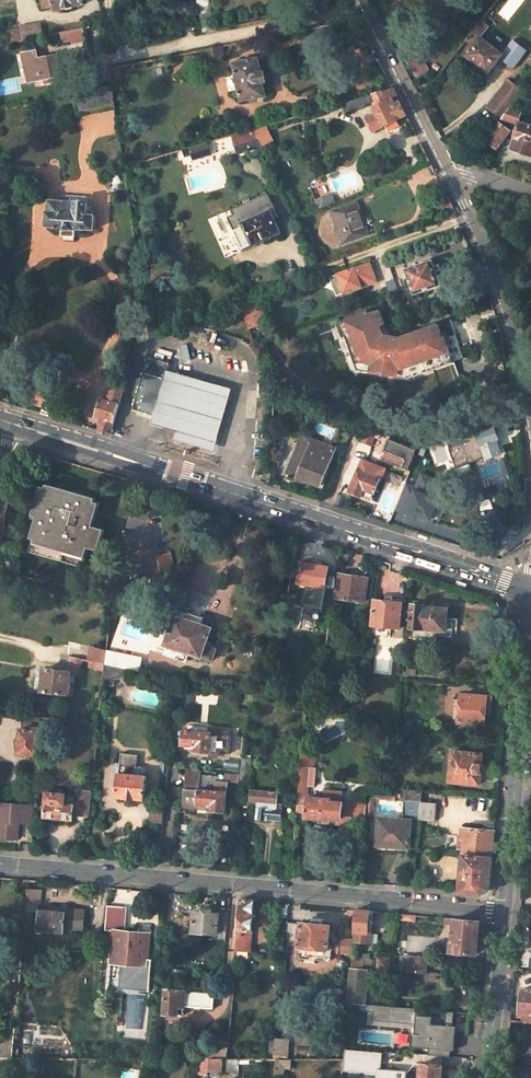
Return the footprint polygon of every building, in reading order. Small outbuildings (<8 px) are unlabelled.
[(89,0),(42,0),(45,11),(89,1),(89,0)] [(210,0),(197,0),(204,32),(217,30),(210,0)] [(458,49),(488,73),(502,55),(492,46),(494,44),(491,41),(489,43),(481,37),(490,27),(481,20),(458,49)] [(45,35),(42,22),(23,25),(26,38),(45,35)] [(60,32),(62,40),(84,36),(82,27),(60,32)] [(22,39),(20,28),(7,30),(9,42),(22,39)] [(207,61),(223,58),(221,46),(205,49),(207,61)] [(27,82),(61,76),(56,54),(39,57),(38,50),(21,52),(27,82)] [(262,73),(259,58),(234,63),(241,100),(266,95),(263,81),(262,73)] [(522,92),(509,82),(489,107),(503,117),(510,108),(514,103),(522,92)] [(71,94),(76,115),(115,107),(111,85),(96,88),(96,89),(71,94)] [(375,130),(407,114),(393,88),(347,101),(347,100),(342,102),(346,112),(350,111),(350,112),(365,107),(365,104),(376,99),(381,107),(377,109),(378,112),(368,117),(375,130)] [(486,139),(497,147),(510,130),(504,126),(509,120),(518,123),(521,112),(517,110),(510,108),(503,117),(486,139)] [(520,123),(512,148),(530,154),(530,126),(520,123)] [(259,137),(269,134),(266,124),(254,127),(259,137)] [(257,138),(254,127),(234,133),(238,145),(257,138)] [(193,157),(211,153),(207,141),(184,148),(186,154),(192,153),(193,157)] [(123,165),(108,170),(111,180),(125,175),(123,165)] [(75,228),(93,229),(94,214),(86,213),(87,195),(67,193),(66,200),(49,199),(48,210),(46,209),(45,226),(63,227),(75,228)] [(370,234),(357,201),(331,212),(345,243),(370,234)] [(276,210),(273,202),(232,220),(235,228),(234,229),(243,248),(254,243),(255,244),(281,232),(273,211),(276,210)] [(452,203),(443,206),(447,216),(454,214),(457,213),(452,203)] [(62,235),(75,236),(75,228),(63,227),(62,235)] [(441,284),(432,259),(406,269),(415,294),(441,284)] [(338,294),(377,280),(370,261),(331,275),(338,294)] [(471,265),(462,269),(470,290),(480,286),(471,265)] [(260,301),(242,307),(250,328),(268,321),(260,301)] [(368,311),(338,322),(343,336),(346,335),(356,363),(360,362),(362,369),(408,378),(420,374),(418,367),(451,355),(453,361),(464,357),(455,333),(443,338),(438,323),(400,336),(384,333),(381,324),(385,322),(380,309),(368,313),(368,311)] [(157,320),(156,312),(145,314),(147,325),(148,332),(154,331),(152,320),(157,320)] [(148,332),(147,325),(136,330),(138,344),(149,340),(148,332)] [(215,452),(232,389),(170,370),(168,378),(157,414),(154,423),(176,430),(174,438),(215,452)] [(168,378),(144,371),(133,407),(157,414),(168,378)] [(125,383),(113,380),(107,400),(102,398),(97,415),(102,417),(98,430),(110,433),(125,383)] [(493,429),(490,421),(465,430),(473,452),(484,448),(487,458),(501,453),(497,440),(499,439),(495,428),(493,429)] [(377,433),(367,429),(361,442),(372,446),(377,433)] [(336,448),(302,436),(287,473),(321,486),(336,448)] [(416,449),(389,438),(384,449),(406,458),(403,467),(409,469),(416,449)] [(406,458),(384,449),(382,456),(403,464),(406,458)] [(376,464),(362,459),(350,491),(361,496),(361,495),(364,488),(374,492),(380,479),(381,479),(385,468),(379,466),(380,462),(377,461),(376,464)] [(408,482),(398,509),(418,517),(419,513),(435,519),(444,495),(435,491),(440,478),(422,471),(416,485),(408,482)] [(28,552),(82,568),(88,549),(98,551),(104,530),(88,525),(96,498),(48,484),(28,552)] [(361,495),(372,499),(374,492),(364,488),(361,495)] [(177,573),(172,552),(157,556),(163,577),(177,573)] [(304,562),(300,582),(335,588),(337,572),(329,571),(329,566),(304,562)] [(365,601),(368,578),(340,574),(336,598),(365,601)] [(146,588),(144,578),(132,581),(135,591),(146,588)] [(401,627),(403,603),(375,601),(373,625),(401,627)] [(187,651),(213,660),(216,649),(206,645),(212,628),(201,624),(205,609),(191,604),(186,619),(175,615),(169,633),(165,644),(187,651)] [(456,636),(458,618),(448,617),(449,608),(425,606),(425,605),(413,604),(411,626),(432,628),(431,634),(456,636)] [(160,630),(156,642),(165,644),(169,633),(160,630)] [(153,652),(183,661),(187,651),(165,644),(156,642),(153,652)] [(139,672),(141,657),(105,649),(103,662),(102,664),(104,665),(134,671),(139,672)] [(43,689),(69,693),(72,672),(79,673),(81,664),(83,658),(72,656),(69,670),(45,668),(43,689)] [(103,662),(83,658),(81,664),(103,669),(104,665),(102,664),(103,662)] [(103,669),(102,686),(114,687),(114,680),(133,682),(134,671),(104,665),(103,669)] [(492,709),(493,696),(462,694),(460,723),(484,725),(485,709),(492,709)] [(23,716),(19,753),(38,755),(40,730),(39,730),(40,718),(23,716)] [(230,751),(231,733),(216,732),(185,729),(183,743),(197,745),(196,749),(208,750),(230,751)] [(480,783),(482,753),(452,751),(450,781),(476,783),(480,783)] [(119,776),(117,797),(144,799),(146,776),(143,776),(144,770),(141,767),(137,767),(138,756),(122,754),(121,765),(117,765),(115,776),(119,776)] [(158,760),(157,772),(162,772),(168,773),(168,765),(169,760),(158,760)] [(248,781),(249,761),(241,760),(239,773),(238,780),(248,781)] [(200,789),(202,774),(202,769),(189,767),(187,787),(200,789)] [(300,784),(309,785),(310,774),(301,773),(300,784)] [(199,803),(212,804),(211,808),(224,810),(228,782),(217,781),(218,775),(202,774),(200,789),(187,787),(185,806),(198,807),(199,803)] [(476,783),(450,781),(449,792),(475,794),(476,783)] [(300,784),(299,796),(309,797),(309,785),(300,784)] [(90,814),(92,789),(75,787),(74,796),(67,795),(68,794),(48,792),(46,816),(73,819),(74,812),(90,814)] [(342,817),(343,801),(342,802),(343,790),(326,789),(325,798),(309,797),(299,796),(297,811),(307,812),(307,817),(322,817),(322,826),(330,826),(331,816),(342,817)] [(280,818),(281,803),(277,803),(277,791),(265,790),(250,790),(250,801),(258,802),(258,819),(267,819),(267,818),(280,818)] [(367,813),(374,814),(376,797),(369,796),(368,803),(367,813)] [(404,816),(420,818),(422,801),(405,800),(404,816)] [(351,828),(353,803),(343,801),(342,817),(341,827),(351,828)] [(422,801),(420,818),(436,819),(438,802),(422,801)] [(0,814),(0,836),(17,838),(18,823),(33,824),(34,806),(1,803),(0,814)] [(368,803),(353,803),(351,828),(365,829),(367,813),(368,803)] [(150,807),(149,827),(163,828),(165,809),(150,807)] [(330,826),(341,827),(342,817),(331,816),(330,826)] [(396,845),(409,847),(412,819),(380,816),(378,840),(397,841),(396,845)] [(461,833),(459,847),(465,847),(464,854),(493,855),(495,829),(463,826),(462,833),(461,833)] [(464,854),(461,891),(483,893),(490,887),(493,855),(464,854)] [(31,911),(36,911),(37,902),(40,902),(41,890),(38,890),(39,881),(27,880),(27,885),(25,910),(31,911)] [(237,949),(251,950),(255,900),(241,899),(237,949)] [(280,903),(279,915),(288,916),(289,903),(280,903)] [(106,929),(115,930),(123,930),(124,906),(108,905),(106,929)] [(194,931),(219,933),(218,940),(226,940),(229,911),(221,911),(220,913),(212,912),(212,909),(204,908),(204,911),(196,911),(194,931)] [(66,909),(66,912),(41,910),(39,933),(43,933),(43,930),(64,931),(64,925),(82,926),(84,910),(66,909)] [(372,932),(368,931),(370,914),(373,914),(374,911),(357,909),(355,930),(354,939),(354,941),(371,942),(372,932)] [(23,933),(29,933),(31,911),(25,910),(23,933)] [(451,939),(451,941),(454,941),(453,950),(479,952),(482,920),(456,917),(455,922),(454,939),(451,939)] [(332,959),(333,949),(328,948),(331,925),(302,922),(302,923),(288,922),(286,939),(300,940),(299,946),(301,946),(300,958),(329,960),(332,959)] [(115,930),(113,962),(123,963),(122,975),(134,976),(133,988),(150,989),(153,958),(149,958),(151,933),(123,930),(115,930)] [(354,939),(344,938),(343,952),(353,953),(354,941),(354,939)] [(352,966),(368,968),(371,968),(372,953),(364,953),(364,956),(353,955),(352,966)] [(427,973),(428,956),(409,954),(407,971),(427,973)] [(366,1003),(368,968),(352,966),(351,966),(348,1001),(349,1002),(362,1003),(366,1003)] [(214,992),(167,989),(165,1013),(184,1014),(185,1006),(213,1009),(214,992)] [(530,1013),(530,989),(523,989),(520,1012),(530,1013)] [(434,1009),(362,1003),(361,1011),(369,1011),(374,1012),(373,1020),(393,1022),(394,1013),(408,1014),(407,1023),(418,1024),(418,1028),(417,1033),(413,1033),(412,1046),(429,1048),(429,1054),(450,1056),(454,1011),(448,1010),(447,1024),(433,1023),(434,1009)] [(374,1012),(369,1011),(368,1024),(418,1028),(418,1024),(407,1023),(408,1014),(394,1013),(393,1022),(373,1020),(374,1012)] [(287,1058),(290,1039),(280,1039),(281,1031),(277,1031),(277,1034),(275,1058),(276,1058),(287,1058)] [(277,1034),(269,1034),(266,1058),(275,1058),(277,1034)] [(0,1037),(0,1058),(13,1058),(14,1039),(0,1037)] [(228,1046),(206,1044),(204,1058),(209,1058),(227,1058),(228,1046)] [(345,1047),(343,1069),(377,1072),(377,1077),(406,1077),(396,1076),(397,1070),(381,1068),(383,1051),(345,1047)] [(227,1058),(209,1058),(208,1075),(220,1075),(221,1070),(222,1070),(222,1069),(227,1069),(228,1058),(227,1058)] [(239,1058),(229,1058),(229,1072),(239,1071),(239,1058)] [(276,1058),(275,1073),(283,1074),(284,1066),(290,1066),(291,1058),(287,1058),(276,1058)] [(443,1065),(422,1063),(420,1077),(442,1077),(443,1065)]
